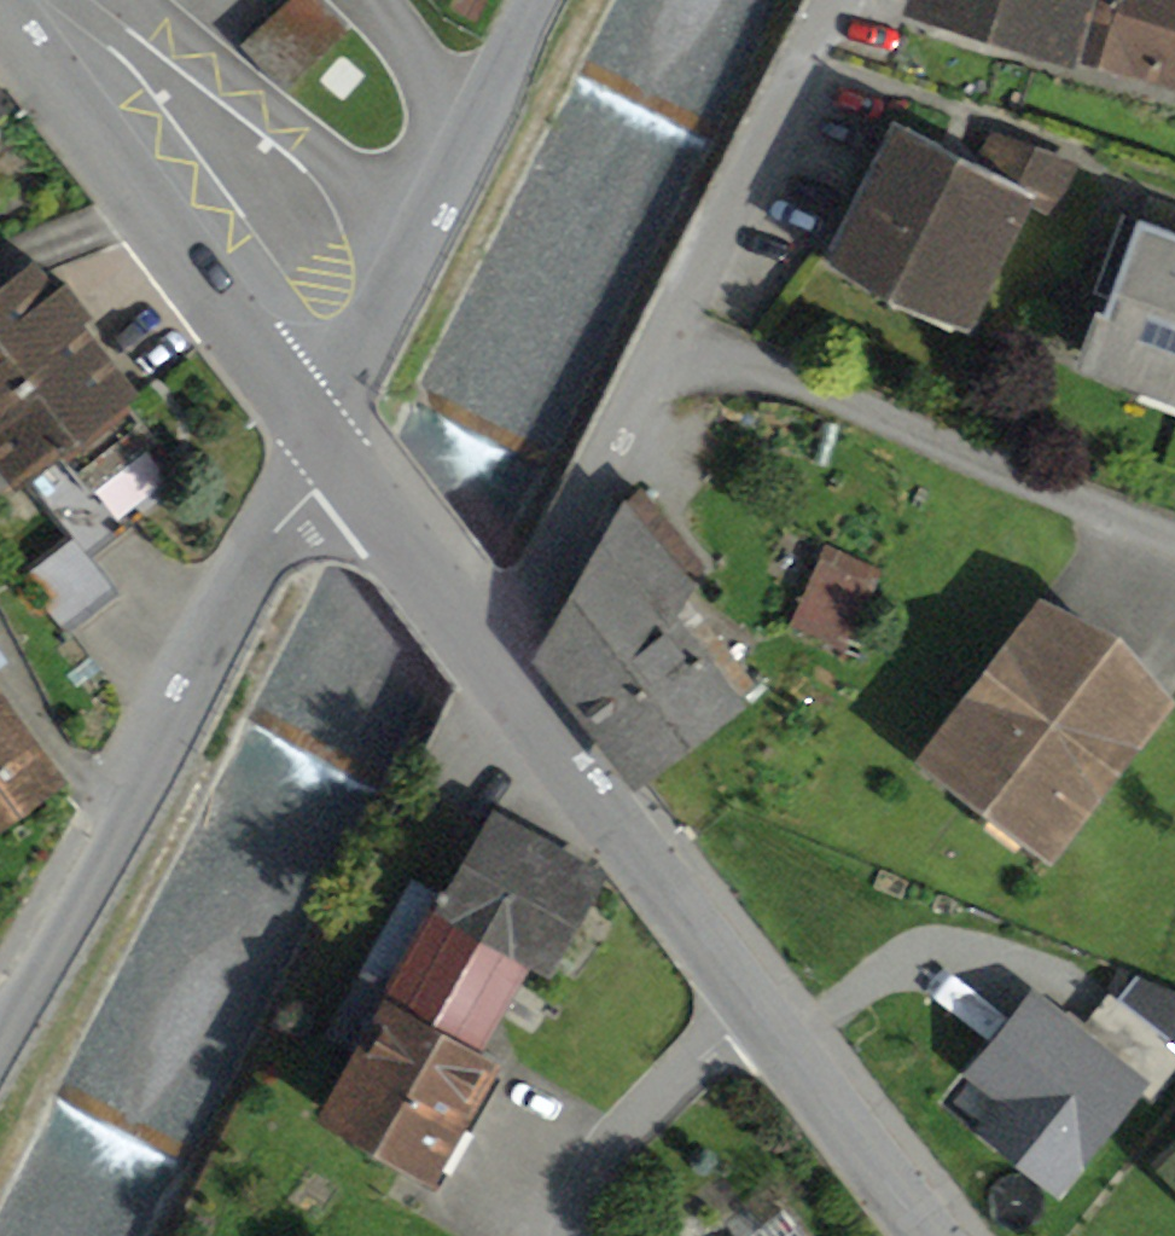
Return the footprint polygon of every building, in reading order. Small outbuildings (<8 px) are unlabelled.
[(905,19),(1079,72),(1082,64),(1102,0),(910,0),(905,19)] [(1082,64),(1174,93),(1174,0),(1102,0),(1082,64)] [(20,117),(0,91),(0,133),(20,117)] [(954,151),(898,125),(831,269),(969,334),(1033,197),(1061,211),(1083,165),(972,114),(954,151)] [(1141,225),(1106,320),(1097,316),(1075,377),(1174,413),(1174,237),(1141,225)] [(0,297),(0,499),(10,492),(16,499),(37,484),(76,537),(86,550),(181,480),(128,408),(136,402),(38,269),(0,297)] [(629,509),(626,505),(533,664),(637,795),(747,709),(677,621),(695,598),(691,595),(706,569),(642,488),(629,509)] [(120,597),(86,550),(76,537),(31,570),(75,630),(120,597)] [(886,572),(827,547),(792,629),(850,655),(886,572)] [(916,765),(1052,870),(1174,711),(1174,703),(1120,642),(1042,602),(916,765)] [(74,786),(0,686),(0,840),(74,786)] [(614,875),(491,808),(383,1002),(481,1056),(530,968),(555,981),(614,875)] [(1036,993),(967,1081),(1000,1107),(976,1138),(1060,1203),(1142,1096),(1147,1100),(1174,1064),(1174,1045),(1109,994),(1082,1028),(1036,993)] [(481,1056),(383,1002),(314,1125),(433,1195),(503,1068),(481,1056)] [(1161,1172),(1174,1188),(1174,1158),(1161,1172)]
